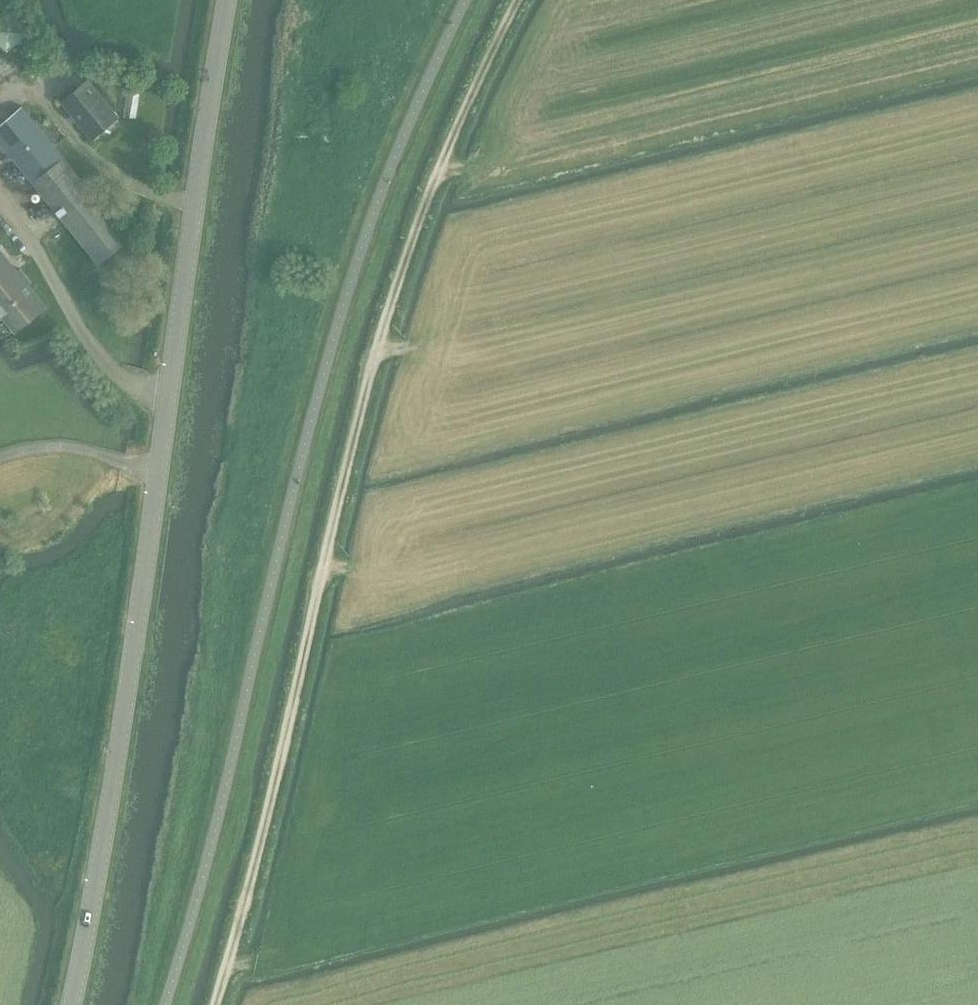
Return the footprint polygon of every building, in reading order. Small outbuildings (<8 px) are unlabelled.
[(0,18),(0,40),(5,49),(30,36),(16,10),(0,18)] [(79,124),(92,140),(119,118),(89,81),(64,101),(81,122),(79,124)] [(129,240),(22,107),(12,115),(0,124),(0,142),(99,265),(129,240)] [(46,307),(29,285),(32,282),(21,269),(18,272),(1,250),(0,251),(0,313),(15,332),(46,307)]
